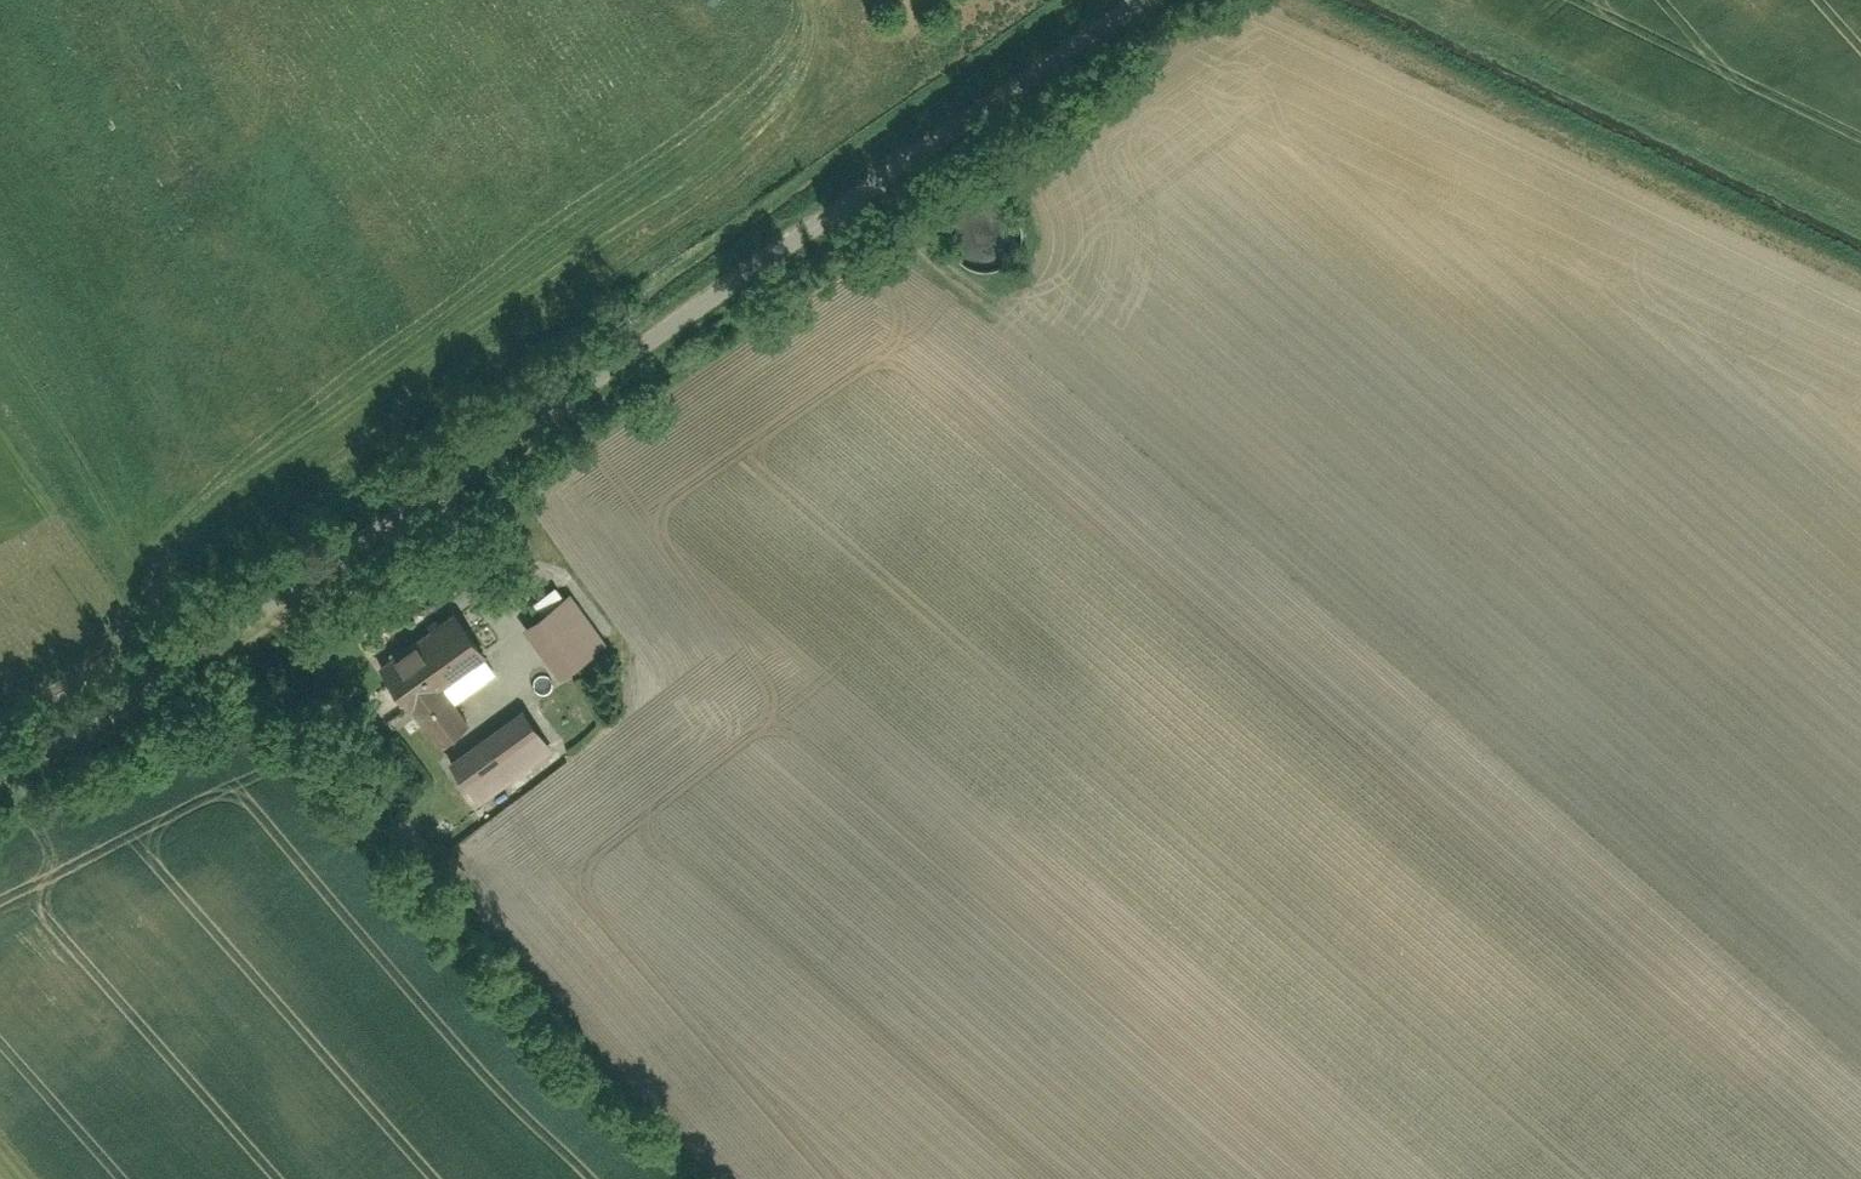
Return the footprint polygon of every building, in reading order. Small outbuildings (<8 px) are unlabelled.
[(607,641),(569,589),(522,624),(560,675),(607,641)] [(489,651),(455,607),(379,664),(438,741),(467,718),(455,702),(497,671),(485,655),(489,651)] [(554,747),(523,705),(450,759),(480,800),(554,747)]
